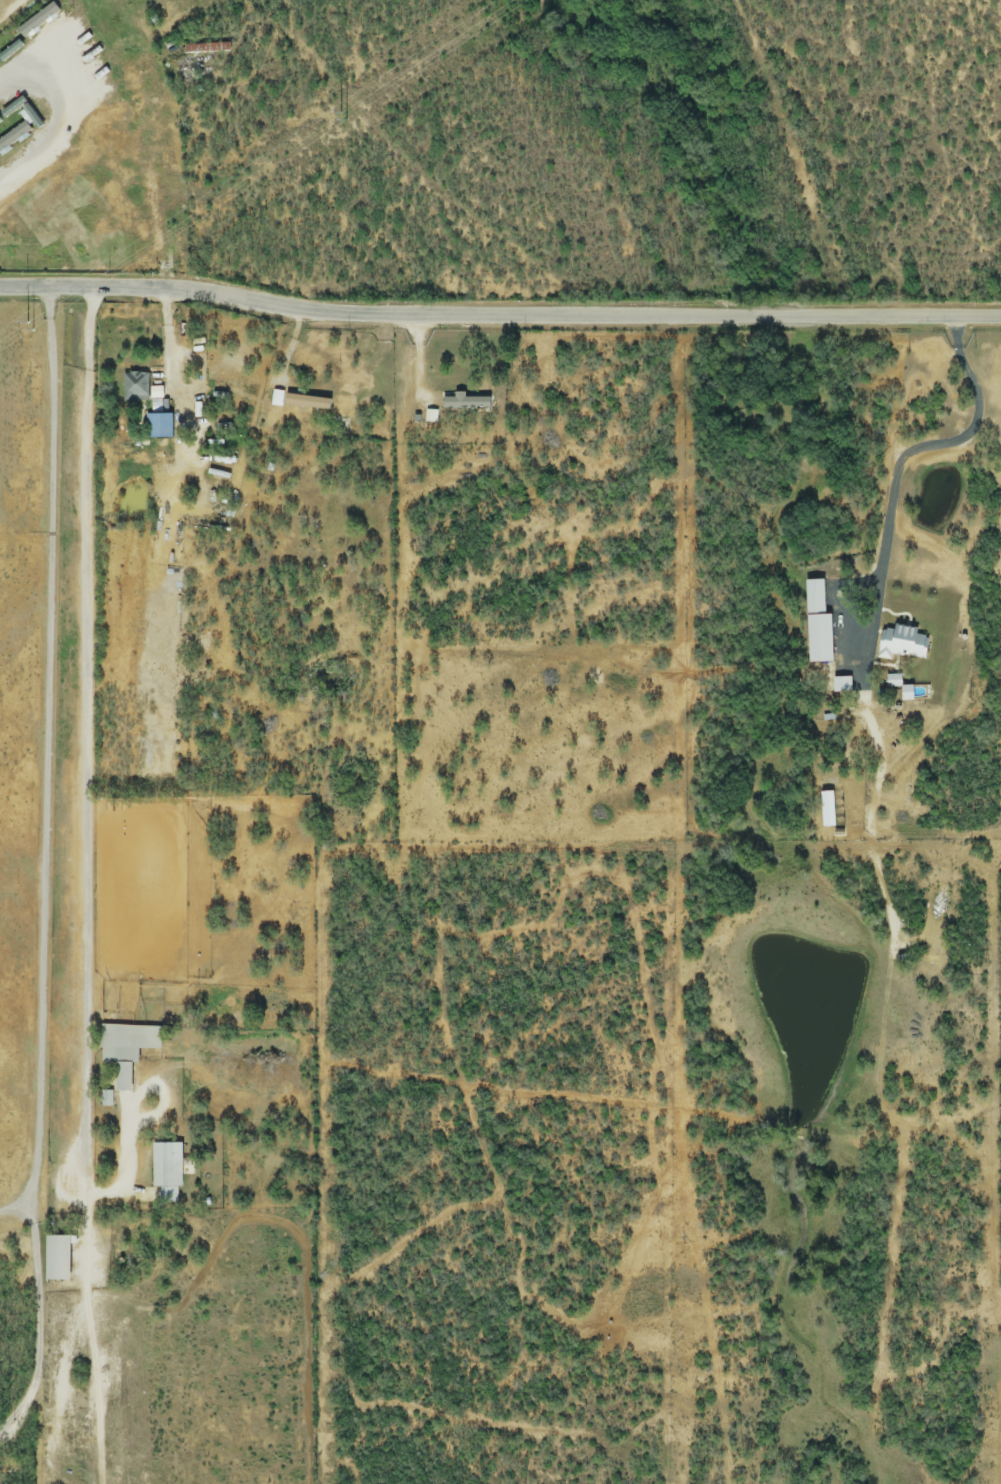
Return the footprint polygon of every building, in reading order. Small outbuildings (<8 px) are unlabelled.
[(124,402),(149,402),(149,374),(124,374),(124,402)] [(806,581),(808,663),(833,663),(832,615),(825,615),(824,581),(806,581)] [(892,655),(926,659),(929,638),(917,636),(918,628),(895,626),(895,631),(881,629),(878,659),(891,661),(892,655)] [(851,679),(833,679),(834,693),(851,693),(851,679)] [(162,1050),(162,1027),(102,1026),(102,1064),(117,1064),(117,1092),(134,1093),(134,1065),(139,1065),(140,1050),(162,1050)] [(155,1185),(154,1142),(184,1141),(184,1184),(155,1185)] [(73,1280),(47,1280),(47,1235),(73,1235),(73,1280)]
